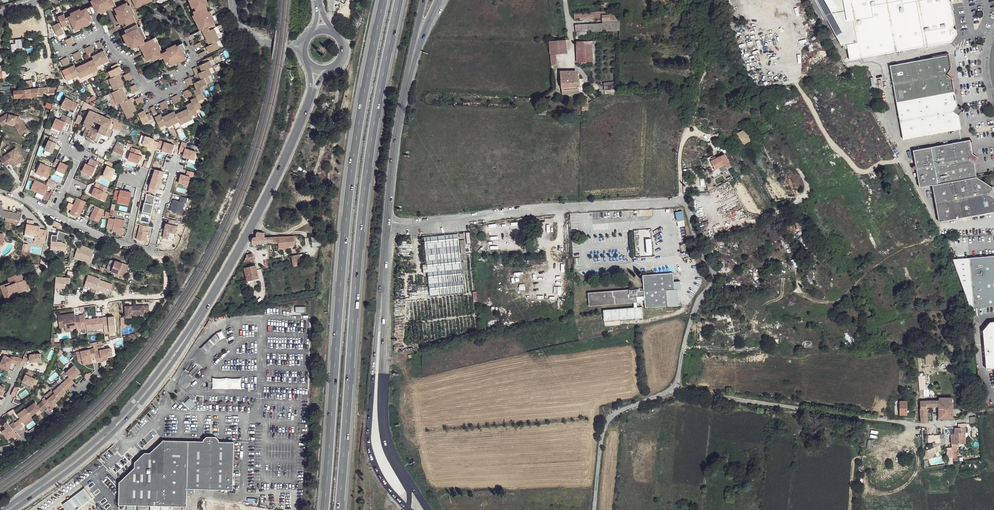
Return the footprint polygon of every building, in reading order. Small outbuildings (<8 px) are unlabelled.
[(98,15),(101,14),(102,16),(112,11),(114,9),(118,8),(116,5),(114,0),(96,0),(95,1),(92,2),(98,15)] [(133,8),(136,6),(137,9),(140,8),(153,1),(152,0),(129,0),(133,8)] [(193,10),(196,8),(197,11),(207,6),(209,5),(210,5),(208,0),(188,0),(193,10)] [(825,15),(843,47),(847,46),(848,52),(850,61),(951,43),(958,35),(952,3),(953,1),(954,0),(815,0),(825,15)] [(117,20),(120,26),(123,24),(124,27),(136,21),(134,16),(135,15),(132,9),(130,10),(127,3),(123,4),(122,2),(119,3),(116,5),(118,8),(114,9),(116,12),(113,13),(116,21),(117,20)] [(191,14),(200,32),(203,30),(208,28),(210,30),(215,28),(217,27),(215,22),(217,21),(212,11),(210,12),(207,6),(197,11),(194,12),(191,14)] [(87,7),(81,10),(80,8),(71,13),(71,14),(66,17),(69,23),(72,29),(74,28),(76,31),(91,24),(90,22),(93,20),(87,7)] [(601,18),(602,20),(610,20),(609,14),(608,14),(608,11),(601,12),(601,18)] [(610,20),(610,21),(618,21),(618,13),(617,13),(617,15),(609,14),(610,20)] [(58,17),(63,26),(69,23),(66,17),(64,14),(58,17)] [(601,24),(601,30),(620,30),(620,22),(618,22),(618,23),(610,23),(602,24),(601,24)] [(53,26),(58,36),(64,33),(59,23),(53,26)] [(123,35),(129,47),(133,45),(134,48),(140,45),(146,42),(145,40),(148,39),(142,26),(139,27),(137,24),(125,30),(127,33),(123,35)] [(203,30),(208,39),(218,34),(215,28),(210,30),(208,28),(203,30)] [(208,39),(211,45),(218,42),(221,40),(218,34),(208,39)] [(140,45),(148,61),(151,59),(152,62),(158,59),(160,62),(166,59),(164,54),(161,50),(157,41),(155,38),(149,41),(146,42),(140,45)] [(25,48),(24,39),(15,40),(15,44),(11,45),(11,54),(16,53),(16,49),(25,48)] [(567,54),(566,40),(549,42),(550,55),(551,55),(556,55),(567,54)] [(576,42),(577,63),(593,62),(592,41),(576,42)] [(208,47),(210,52),(220,48),(218,42),(211,45),(208,47)] [(166,59),(169,66),(173,65),(174,67),(189,60),(185,51),(187,51),(184,44),(179,46),(178,44),(168,49),(169,51),(164,54),(166,59)] [(99,54),(103,64),(109,61),(104,51),(99,54)] [(94,60),(97,66),(103,64),(99,54),(93,57),(94,60)] [(950,68),(947,55),(915,61),(890,66),(898,103),(954,91),(952,79),(945,74),(950,68)] [(88,63),(92,72),(94,76),(100,73),(97,66),(94,60),(88,63)] [(201,66),(204,71),(209,69),(214,67),(211,61),(204,64),(201,66)] [(83,65),(87,75),(92,72),(88,63),(83,65)] [(69,68),(74,78),(79,75),(76,68),(75,65),(69,68)] [(79,75),(81,77),(87,75),(83,65),(76,68),(79,75)] [(110,72),(112,78),(119,74),(122,73),(119,67),(113,70),(110,72)] [(63,71),(67,80),(74,78),(69,68),(63,71)] [(199,74),(202,79),(204,78),(212,74),(209,69),(204,71),(199,74)] [(562,86),(562,88),(579,86),(578,73),(575,71),(561,71),(562,81),(561,81),(561,86),(562,86)] [(110,79),(112,85),(122,81),(119,74),(112,78),(110,79)] [(195,83),(198,89),(201,87),(207,84),(204,78),(202,79),(195,83)] [(112,85),(115,91),(122,88),(125,87),(122,81),(112,85)] [(198,97),(200,101),(206,98),(201,87),(198,89),(195,90),(197,94),(198,97)] [(112,93),(115,98),(125,94),(122,88),(115,91),(112,93)] [(14,90),(15,98),(31,96),(30,89),(20,90),(14,90)] [(954,91),(898,103),(904,140),(962,129),(959,114),(953,110),(956,104),(954,91)] [(115,98),(118,104),(121,103),(127,100),(125,94),(115,98)] [(78,104),(66,97),(61,106),(70,111),(71,108),(75,110),(78,104)] [(194,103),(197,110),(202,107),(200,101),(198,97),(192,100),(194,103)] [(121,103),(124,109),(133,104),(130,98),(127,100),(121,103)] [(189,109),(192,116),(198,113),(197,110),(194,103),(188,106),(189,109)] [(124,109),(127,116),(133,113),(136,111),(133,104),(124,109)] [(963,109),(956,104),(953,110),(959,114),(963,109)] [(538,108),(537,115),(546,116),(547,108),(538,108)] [(28,109),(27,115),(39,117),(40,117),(41,110),(28,109)] [(183,112),(188,122),(193,119),(192,116),(189,109),(183,112)] [(90,111),(83,126),(86,127),(84,132),(82,137),(86,139),(86,137),(89,138),(94,140),(93,142),(97,144),(101,133),(105,135),(107,130),(112,120),(107,118),(102,116),(98,115),(97,114),(91,111),(90,111)] [(170,115),(175,124),(180,122),(177,115),(176,112),(170,115)] [(180,122),(182,124),(188,122),(183,112),(177,115),(180,122)] [(0,118),(0,119),(2,123),(7,121),(20,125),(22,129),(19,130),(21,134),(28,130),(21,117),(9,113),(0,118)] [(141,118),(144,124),(153,120),(150,113),(146,115),(141,118)] [(156,117),(161,127),(166,124),(164,118),(162,115),(156,117)] [(166,124),(168,127),(175,124),(170,115),(164,118),(166,124)] [(65,122),(56,118),(52,126),(62,131),(65,122)] [(7,121),(2,123),(3,125),(8,122),(17,125),(19,130),(22,129),(20,125),(7,121)] [(737,133),(744,147),(754,141),(745,128),(737,133)] [(58,139),(51,136),(45,150),(52,153),(58,139)] [(145,136),(142,144),(147,146),(151,147),(150,148),(155,150),(156,146),(158,142),(153,140),(154,139),(145,136)] [(161,148),(161,150),(171,153),(173,145),(158,140),(158,142),(156,146),(161,148)] [(971,140),(913,151),(920,187),(932,185),(978,178),(975,163),(969,159),(973,153),(971,140)] [(179,150),(184,152),(183,155),(193,159),(196,151),(185,148),(187,143),(182,141),(179,150)] [(140,150),(132,147),(128,160),(137,163),(140,156),(138,155),(140,150)] [(0,158),(0,159),(4,166),(8,163),(15,159),(18,164),(23,160),(16,148),(0,158)] [(725,163),(729,161),(725,154),(724,153),(717,157),(711,160),(716,169),(721,166),(725,163)] [(969,159),(975,163),(979,156),(973,153),(969,159)] [(87,164),(85,163),(82,171),(92,176),(95,168),(98,162),(90,158),(87,164)] [(108,161),(104,170),(105,170),(102,176),(110,180),(115,169),(114,169),(116,165),(108,161)] [(68,165),(60,162),(56,170),(64,173),(68,165)] [(52,168),(40,163),(37,171),(43,174),(43,175),(48,177),(52,168)] [(155,169),(150,187),(154,188),(159,189),(163,171),(158,170),(155,169)] [(187,170),(186,175),(181,173),(178,182),(189,185),(191,176),(194,177),(196,172),(187,170)] [(932,185),(940,221),(993,212),(993,191),(993,187),(978,178),(932,185)] [(46,185),(35,179),(30,189),(44,195),(43,198),(48,200),(51,194),(46,191),(48,186),(46,185)] [(56,182),(49,179),(46,185),(48,186),(53,188),(56,182)] [(107,187),(101,184),(97,182),(95,187),(91,195),(100,199),(105,201),(108,193),(105,192),(107,187)] [(119,191),(114,190),(112,199),(117,200),(116,203),(127,206),(130,193),(119,190),(119,191)] [(155,196),(146,193),(144,201),(143,201),(141,210),(150,213),(153,204),(152,203),(155,196)] [(180,196),(179,201),(173,199),(170,209),(181,213),(184,202),(185,203),(187,198),(180,196)] [(86,202),(77,198),(69,213),(77,217),(79,214),(80,214),(86,202)] [(6,218),(16,220),(16,219),(17,213),(3,210),(3,205),(0,204),(0,217),(6,218)] [(103,209),(90,204),(87,212),(90,214),(89,218),(97,221),(103,209)] [(683,210),(675,210),(677,227),(684,226),(683,210)] [(114,219),(108,218),(106,228),(112,229),(112,230),(116,231),(116,233),(121,234),(124,220),(114,218),(114,219)] [(169,219),(168,223),(165,223),(162,237),(167,238),(169,232),(174,233),(176,225),(174,225),(175,220),(169,219)] [(147,226),(140,224),(136,239),(146,241),(148,231),(146,231),(147,226)] [(781,224),(775,226),(778,234),(780,233),(784,232),(781,224)] [(640,251),(652,250),(650,228),(634,229),(635,236),(639,235),(640,243),(639,243),(640,251)] [(52,234),(50,248),(55,249),(66,250),(67,244),(65,243),(63,242),(65,233),(58,230),(57,235),(52,234)] [(253,238),(252,242),(256,242),(260,242),(265,241),(265,237),(264,233),(257,232),(256,233),(256,236),(253,237),(253,238)] [(424,235),(427,268),(461,265),(458,232),(424,235)] [(265,237),(265,241),(269,241),(269,242),(278,242),(278,247),(294,246),(294,237),(265,237)] [(78,248),(74,258),(84,261),(86,255),(92,258),(93,254),(78,248)] [(115,249),(114,254),(120,257),(122,251),(115,249)] [(247,254),(243,262),(255,258),(253,252),(247,254)] [(953,258),(968,303),(974,306),(993,305),(993,254),(953,258)] [(86,255),(84,261),(90,264),(92,258),(86,255)] [(110,260),(107,269),(119,274),(124,276),(128,265),(115,260),(114,261),(110,260)] [(251,265),(244,268),(247,280),(248,279),(255,278),(258,277),(255,265),(251,265)] [(427,268),(429,293),(464,290),(461,265),(427,268)] [(673,272),(643,274),(644,290),(645,296),(645,307),(670,305),(670,306),(679,305),(677,288),(681,288),(681,280),(674,280),(673,272)] [(0,287),(6,301),(17,297),(16,295),(15,292),(28,287),(25,280),(23,280),(21,274),(8,279),(9,283),(0,287)] [(87,278),(83,290),(95,294),(105,297),(106,292),(110,293),(111,288),(99,284),(99,282),(87,278)] [(15,292),(16,295),(29,290),(28,287),(15,292)] [(588,293),(589,306),(635,302),(633,289),(588,293)] [(149,304),(125,306),(126,317),(131,316),(131,314),(144,314),(144,311),(147,311),(147,309),(150,309),(149,304)] [(604,319),(642,317),(641,306),(603,308),(604,319)] [(71,313),(58,315),(60,328),(66,327),(71,326),(82,324),(83,329),(87,329),(88,330),(104,327),(104,331),(116,329),(114,315),(86,319),(85,314),(76,316),(75,315),(71,315),(71,313)] [(990,322),(986,326),(984,332),(987,368),(993,368),(993,321),(990,322)] [(200,348),(205,354),(220,340),(215,335),(200,348)] [(55,338),(52,337),(51,347),(59,346),(62,346),(62,342),(55,343),(55,338)] [(93,347),(95,354),(95,357),(96,361),(101,360),(100,357),(111,355),(110,347),(99,349),(98,347),(93,347)] [(88,348),(75,351),(76,357),(81,356),(81,359),(83,358),(84,364),(91,362),(90,358),(88,348)] [(39,353),(29,354),(28,356),(29,362),(40,361),(39,353)] [(0,362),(0,365),(4,367),(3,369),(7,370),(10,363),(18,366),(22,358),(17,356),(10,356),(10,357),(3,355),(0,362)] [(68,377),(65,380),(70,385),(73,382),(71,380),(79,372),(73,365),(65,372),(68,377)] [(924,372),(918,373),(920,397),(928,396),(927,379),(924,380),(924,372)] [(24,374),(21,381),(31,386),(35,379),(24,374)] [(212,388),(241,388),(241,377),(212,377),(212,388)] [(65,380),(61,383),(66,389),(70,385),(65,380)] [(64,390),(59,385),(53,391),(59,398),(65,392),(64,390)] [(44,398),(41,401),(46,406),(49,404),(50,406),(59,399),(54,393),(46,400),(44,398)] [(953,418),(953,398),(939,397),(939,400),(939,404),(939,406),(939,418),(953,418)] [(190,398),(185,403),(191,410),(196,405),(190,398)] [(927,407),(932,406),(939,406),(939,404),(939,400),(921,401),(921,423),(923,423),(928,423),(927,410),(927,407)] [(34,401),(25,408),(30,415),(39,408),(41,410),(46,406),(41,401),(36,404),(34,401)] [(19,418),(13,423),(18,429),(22,426),(20,423),(30,415),(25,408),(24,408),(16,414),(19,418)] [(14,432),(18,429),(13,423),(13,422),(9,425),(6,422),(3,424),(3,425),(5,428),(1,431),(7,439),(15,433),(14,432)] [(954,433),(950,434),(950,444),(955,444),(965,443),(965,426),(954,427),(954,433)] [(119,482),(118,505),(187,506),(187,489),(233,489),(234,441),(219,440),(218,438),(215,435),(207,435),(205,437),(203,438),(202,440),(163,439),(150,452),(144,452),(134,462),(135,467),(119,482)] [(940,435),(928,435),(928,442),(932,442),(933,445),(935,445),(940,444),(942,443),(945,443),(944,439),(944,435),(940,435)]
